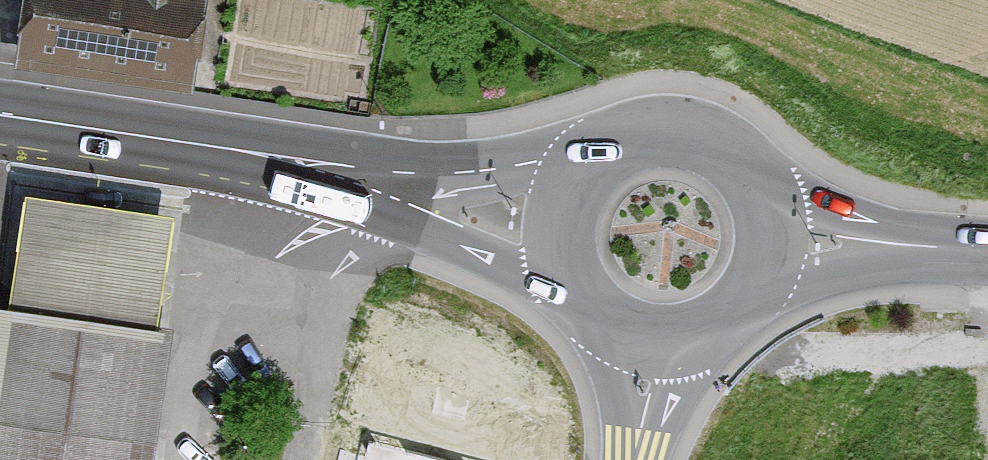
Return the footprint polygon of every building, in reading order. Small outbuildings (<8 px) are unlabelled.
[(17,68),(185,93),(199,0),(27,0),(17,68)] [(23,183),(6,297),(155,319),(172,205),(23,183)] [(170,322),(155,319),(6,297),(0,296),(0,459),(149,459),(170,322)]
